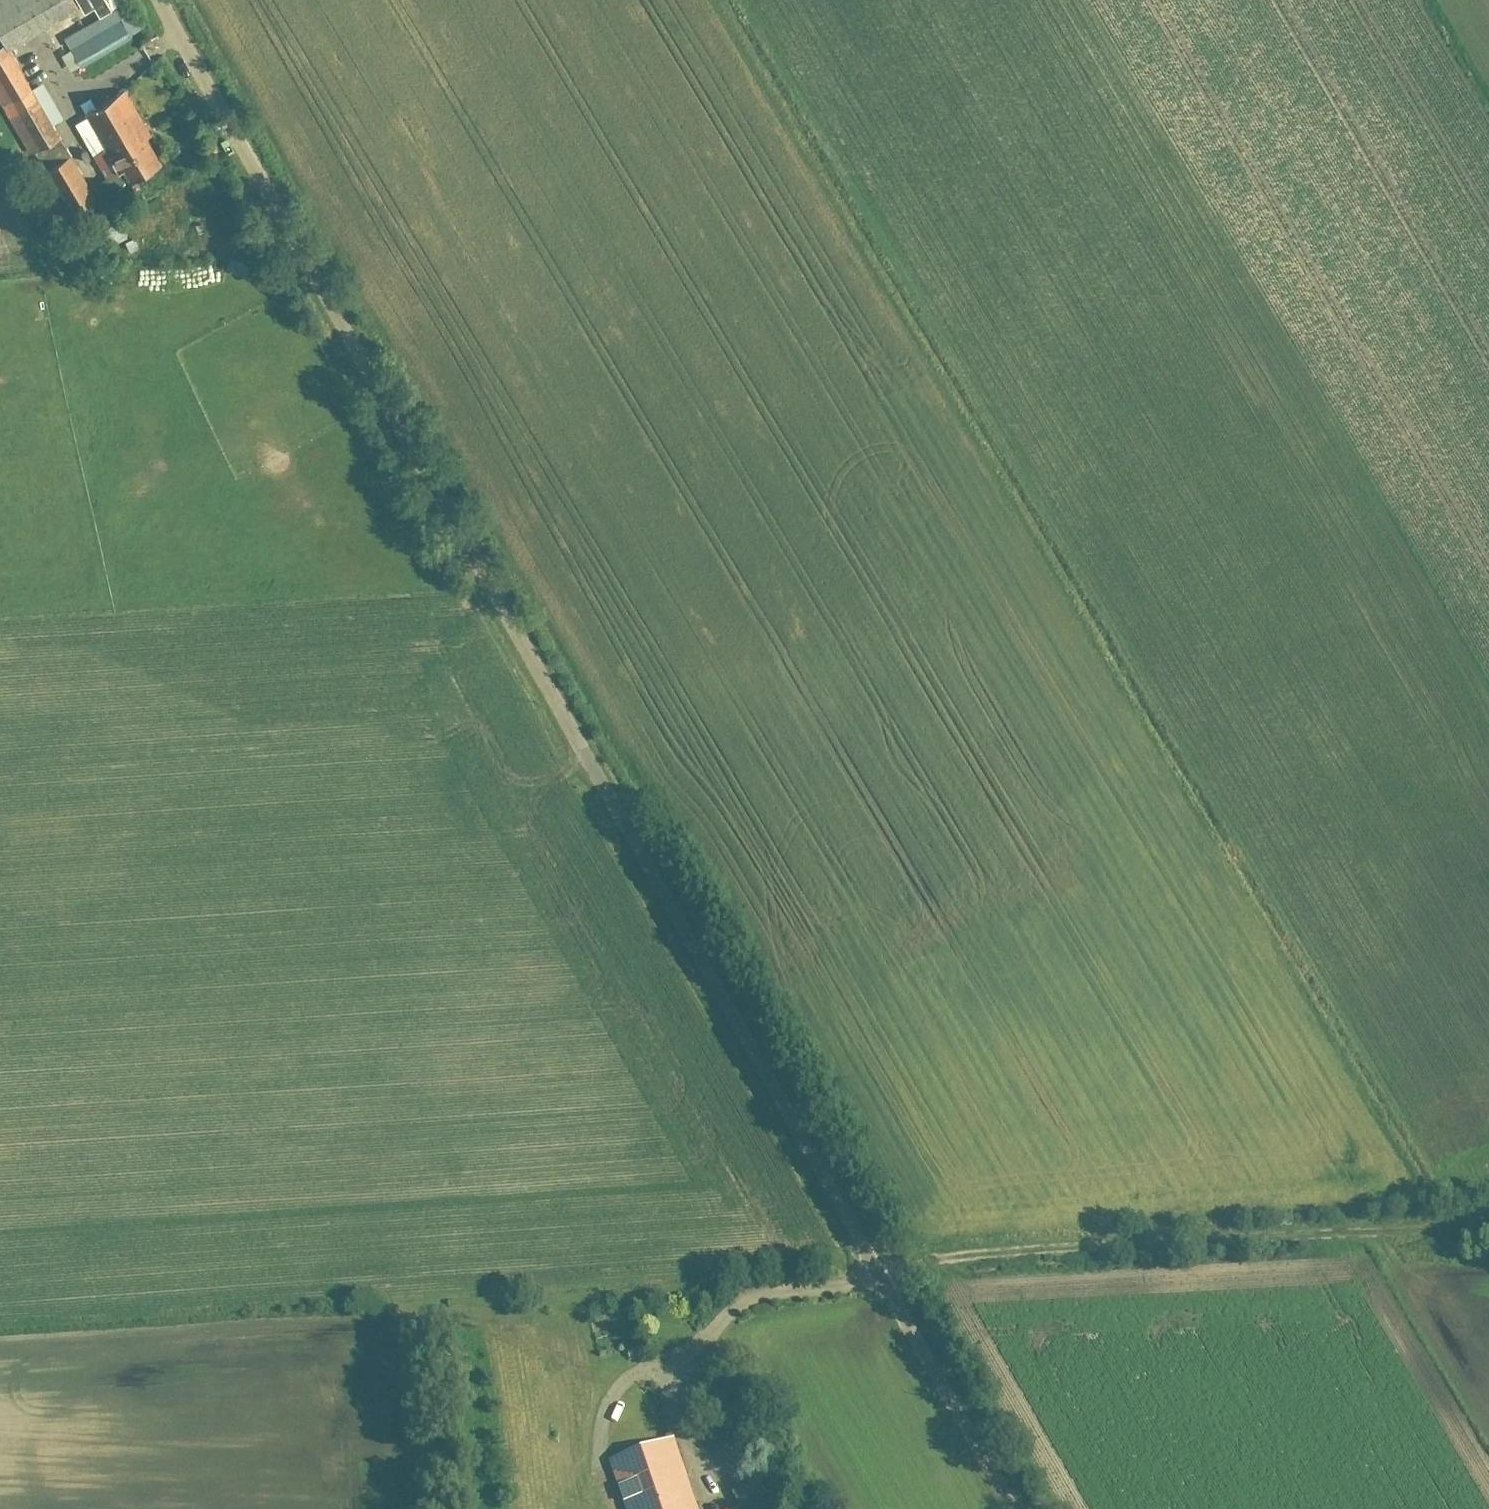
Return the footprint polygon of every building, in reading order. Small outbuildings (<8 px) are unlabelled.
[(3,45),(73,10),(68,0),(0,0),(0,39),(3,45)] [(90,12),(112,0),(84,0),(90,12)] [(0,49),(0,110),(26,155),(60,135),(7,45),(0,49)] [(123,94),(85,117),(125,184),(163,161),(123,94)] [(74,157),(45,172),(70,221),(99,205),(74,157)] [(118,244),(123,255),(134,251),(129,239),(118,244)] [(609,1462),(623,1508),(693,1508),(674,1443),(609,1462)]
